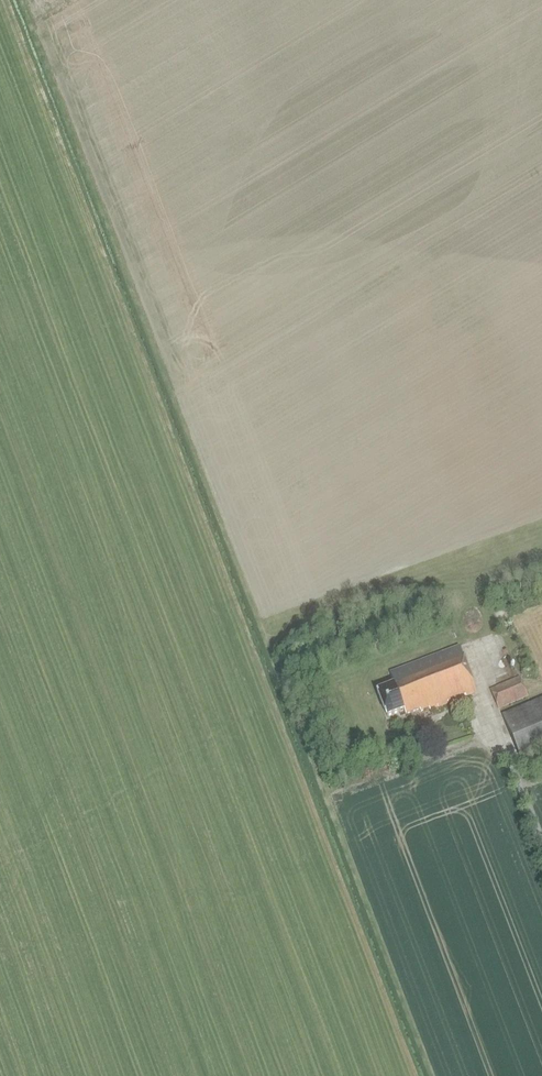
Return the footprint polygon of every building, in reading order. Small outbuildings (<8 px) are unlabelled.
[(431,710),(477,692),(460,646),(391,673),(394,683),(378,689),(389,716),(395,713),(397,718),(420,709),(421,711),(430,707),(431,710)] [(499,707),(529,695),(521,676),(491,689),(499,707)] [(502,715),(523,767),(541,759),(541,698),(502,715)]
